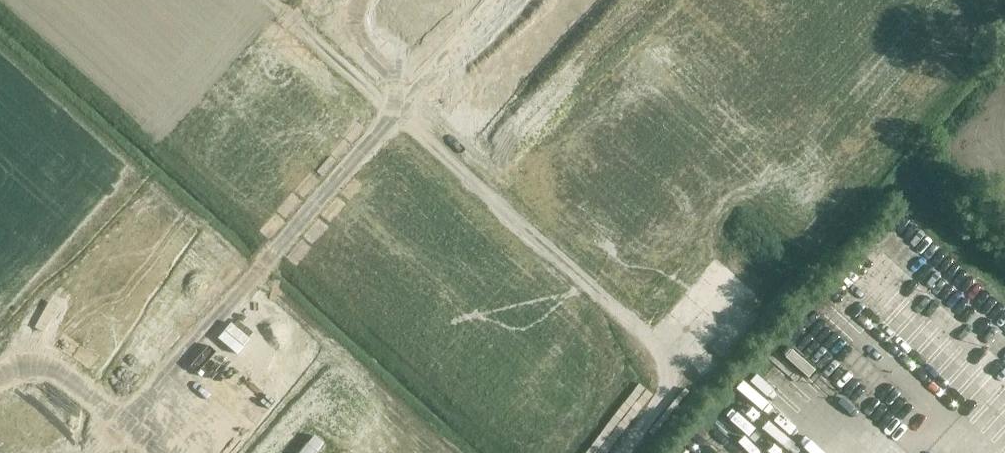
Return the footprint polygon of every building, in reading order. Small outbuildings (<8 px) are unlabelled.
[(887,436),(879,445),(888,452),(905,452),(887,436)]
